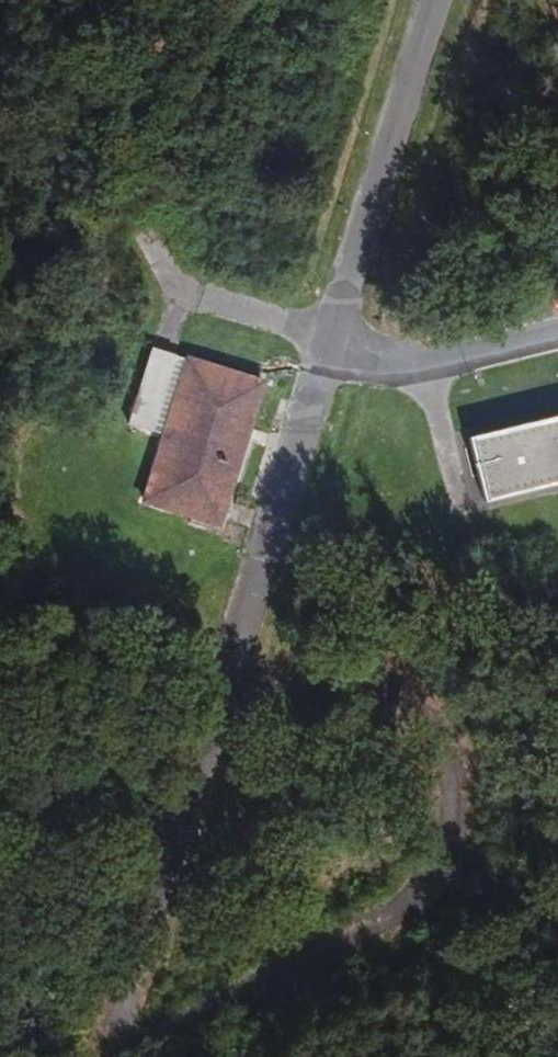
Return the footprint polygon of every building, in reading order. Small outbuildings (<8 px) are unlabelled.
[(124,425),(158,435),(184,349),(150,339),(124,425)] [(266,374),(184,349),(158,435),(138,501),(220,526),(266,374)] [(461,430),(478,502),(557,482),(557,406),(461,430)]
